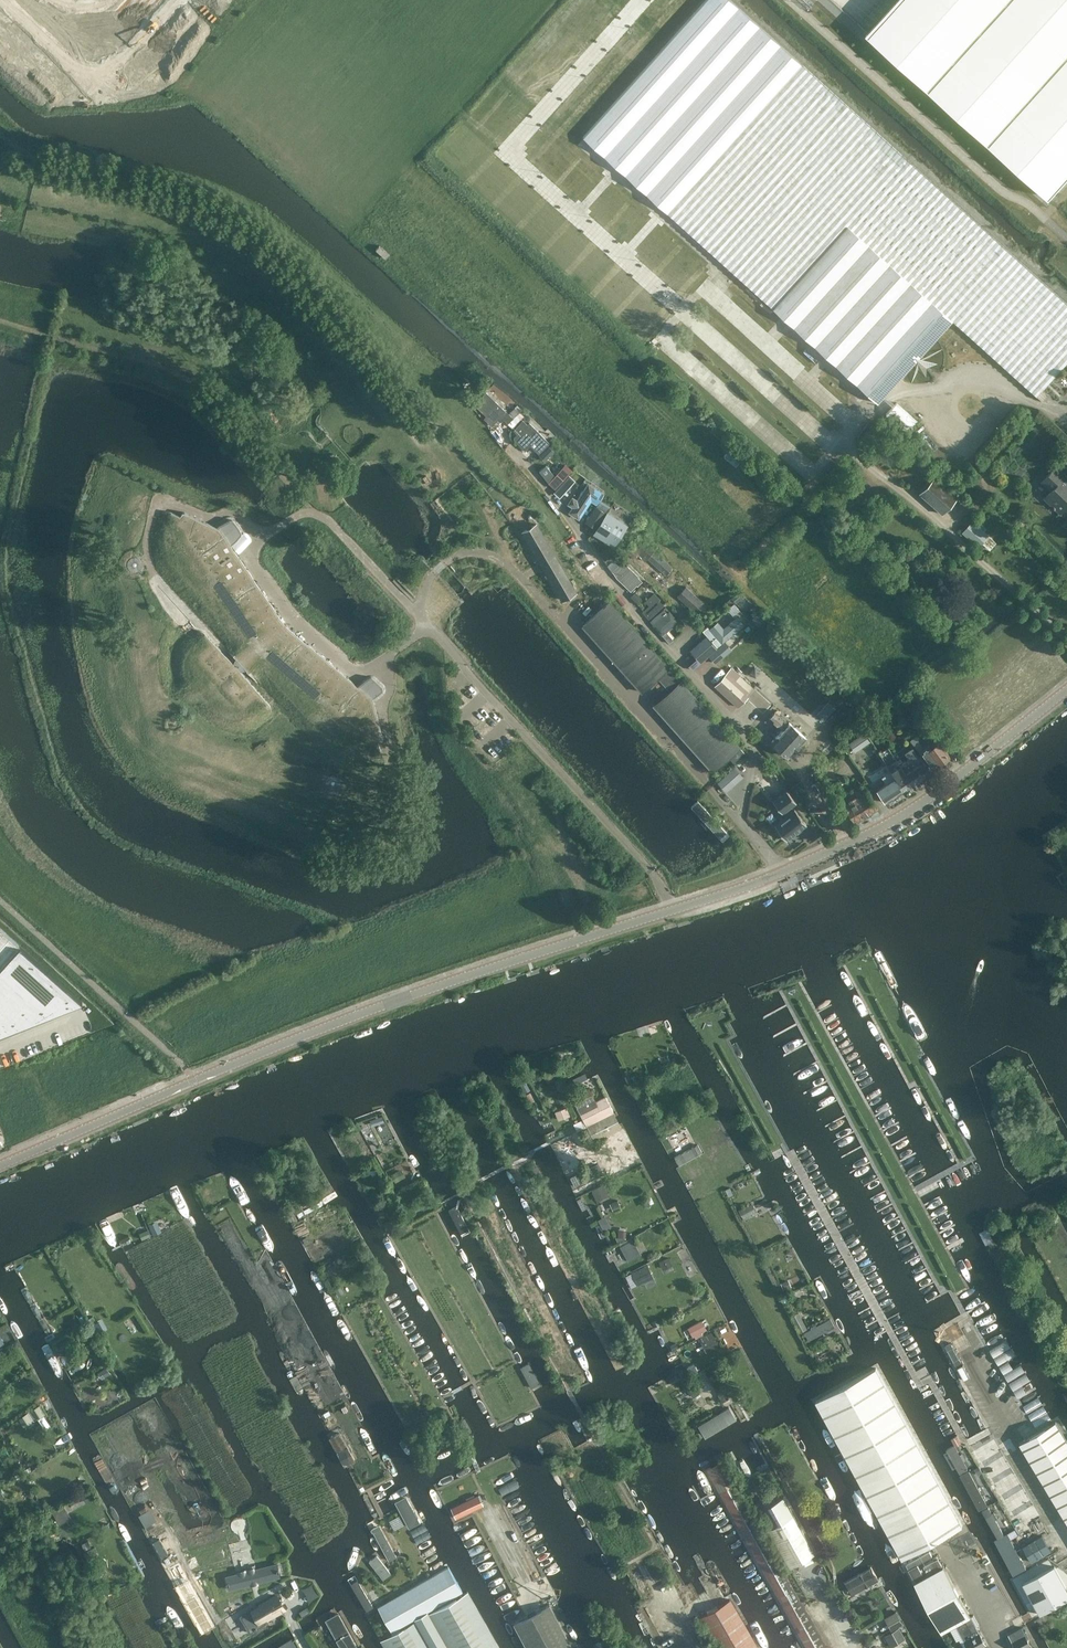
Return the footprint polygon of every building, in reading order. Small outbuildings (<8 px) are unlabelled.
[(731,271),(877,403),(952,319),(1036,395),(1066,361),(1066,303),(731,0),(705,0),(583,136),(731,271)] [(868,33),(1049,197),(1066,177),(1066,0),(898,0),(868,33)] [(483,401),(476,396),(470,400),(486,415),(483,418),(490,427),(507,412),(489,395),(483,401)] [(889,411),(911,426),(918,417),(897,401),(889,411)] [(321,428),(322,427),(322,428),(326,432),(325,432),(351,460),(355,464),(355,465),(356,465),(356,466),(357,466),(357,467),(357,468),(358,468),(367,460),(365,458),(358,464),(351,457),(350,457),(328,433),(329,432),(322,425),(321,425),(319,423),(319,422),(318,422),(318,421),(318,420),(318,419),(318,417),(319,417),(320,415),(322,413),(320,412),(317,415),(316,417),(316,418),(316,419),(316,420),(316,421),(316,422),(317,423),(318,425),(319,426),(319,425),(320,426),(320,427),(321,426),(321,427),(321,428)] [(526,430),(521,425),(516,429),(518,432),(515,436),(526,448),(533,438),(539,444),(534,449),(539,454),(549,444),(531,425),(526,430)] [(298,432),(299,434),(302,432),(303,431),(304,431),(305,430),(306,430),(307,431),(308,431),(309,432),(311,434),(311,435),(312,437),(318,443),(318,442),(341,466),(340,467),(347,475),(340,481),(342,482),(351,474),(350,473),(349,473),(349,472),(348,472),(348,471),(347,471),(343,467),(344,467),(318,439),(317,439),(314,436),(313,435),(314,435),(313,434),(313,433),(312,433),(312,432),(309,430),(308,429),(307,428),(306,428),(305,428),(304,428),(303,429),(302,429),(298,432)] [(566,464),(548,483),(554,489),(572,469),(566,464)] [(1056,465),(1041,481),(1050,490),(1044,497),(1060,512),(1066,505),(1066,476),(1056,465)] [(934,476),(919,493),(941,514),(951,504),(955,499),(957,497),(934,476)] [(579,486),(568,484),(565,497),(570,497),(568,504),(575,505),(574,514),(580,515),(584,494),(578,492),(579,486)] [(237,660),(234,665),(214,643),(206,634),(205,633),(204,633),(203,632),(201,632),(200,632),(199,632),(199,633),(211,646),(200,656),(224,681),(247,707),(258,697),(270,709),(271,710),(272,709),(272,708),(271,706),(271,705),(270,703),(269,702),(261,694),(241,672),(247,670),(248,672),(249,672),(270,653),(306,684),(370,738),(373,739),(376,739),(378,748),(379,751),(379,752),(380,751),(381,750),(382,749),(382,748),(382,747),(382,746),(382,745),(381,739),(384,738),(374,703),(380,697),(387,690),(387,689),(388,688),(387,687),(386,686),(374,676),(373,675),(372,675),(371,675),(370,677),(357,686),(287,626),(284,623),(231,546),(241,535),(243,532),(243,531),(243,530),(234,516),(233,515),(232,515),(231,515),(230,515),(229,515),(217,524),(213,526),(185,513),(184,512),(183,513),(181,517),(175,514),(174,514),(173,513),(172,513),(171,513),(170,514),(169,514),(168,515),(168,516),(173,518),(180,522),(179,525),(217,581),(256,639),(236,658),(235,658),(237,660)] [(622,523),(607,514),(595,532),(610,541),(622,523)] [(537,523),(522,532),(562,600),(576,591),(537,523)] [(976,527),(971,523),(961,533),(976,546),(980,543),(988,550),(994,544),(981,532),(984,529),(979,524),(976,527)] [(673,567),(638,536),(625,550),(634,559),(638,554),(645,561),(648,558),(666,575),(673,567)] [(431,549),(433,551),(434,552),(434,553),(435,553),(436,554),(436,553),(437,554),(440,558),(461,582),(465,586),(466,585),(466,586),(470,590),(469,590),(470,591),(471,591),(470,591),(471,592),(472,592),(471,593),(472,593),(472,594),(473,594),(473,593),(482,585),(480,584),(473,590),(466,582),(465,583),(448,565),(443,559),(443,558),(436,551),(434,549),(433,548),(432,547),(432,546),(432,545),(433,544),(433,543),(434,541),(436,539),(434,538),(431,541),(431,542),(430,544),(430,546),(430,547),(430,548),(431,549)] [(133,557),(132,551),(129,552),(127,552),(125,554),(123,557),(122,559),(121,562),(121,565),(121,567),(122,570),(124,573),(125,574),(128,576),(130,577),(133,578),(135,577),(138,577),(140,576),(137,572),(136,572),(133,572),(131,570),(130,570),(129,569),(128,566),(128,563),(129,561),(130,559),(133,557)] [(129,561),(128,563),(128,566),(129,569),(131,570),(133,572),(136,572),(139,571),(141,570),(141,569),(142,573),(144,570),(146,567),(146,565),(147,564),(146,559),(144,558),(142,556),(138,554),(135,553),(134,557),(133,557),(130,559),(129,561)] [(454,588),(432,565),(428,562),(428,561),(428,560),(427,560),(427,559),(426,559),(426,558),(425,558),(424,556),(423,555),(421,555),(420,555),(418,555),(417,555),(416,556),(412,558),(413,560),(416,558),(417,557),(418,557),(419,557),(421,557),(422,557),(423,558),(426,561),(425,561),(432,569),(433,568),(438,574),(455,592),(462,600),(455,607),(457,608),(465,600),(466,600),(465,599),(464,599),(464,598),(463,598),(463,597),(462,597),(458,593),(459,592),(454,588)] [(642,580),(623,561),(612,572),(630,591),(636,585),(637,586),(642,580)] [(686,585),(676,595),(698,616),(708,606),(686,585)] [(645,613),(650,617),(664,604),(654,592),(645,601),(651,607),(645,613)] [(681,680),(669,667),(610,600),(583,624),(642,691),(658,677),(670,690),(654,704),(713,770),(729,756),(733,761),(744,751),(740,746),(681,680)] [(664,608),(650,620),(663,635),(679,621),(669,609),(667,611),(664,608)] [(718,622),(710,629),(723,644),(744,625),(738,616),(723,627),(718,622)] [(714,648),(704,638),(695,646),(700,651),(696,655),(700,660),(714,648)] [(732,667),(715,685),(738,707),(746,697),(762,712),(771,702),(732,667)] [(167,717),(166,719),(168,720),(167,723),(168,726),(169,727),(170,728),(172,729),(175,730),(177,730),(179,729),(180,730),(182,728),(180,726),(181,725),(182,722),(181,720),(181,719),(185,716),(186,715),(183,711),(177,716),(174,716),(172,717),(169,718),(167,717)] [(767,718),(780,730),(770,741),(787,757),(805,737),(788,721),(786,724),(773,712),(767,718)] [(934,734),(939,731),(933,722),(928,725),(934,734)] [(856,750),(871,739),(865,731),(850,742),(856,750)] [(916,735),(911,738),(920,752),(931,768),(937,764),(938,765),(942,762),(943,762),(945,763),(949,760),(949,758),(949,757),(950,757),(939,741),(931,746),(930,744),(925,748),(916,735)] [(257,746),(264,755),(270,750),(263,742),(257,746)] [(931,772),(923,760),(919,755),(914,746),(905,752),(908,758),(899,764),(912,785),(920,780),(931,772)] [(899,764),(894,756),(885,762),(904,791),(912,785),(899,764)] [(895,778),(889,782),(888,783),(887,781),(885,782),(894,797),(904,791),(885,762),(884,763),(895,778)] [(736,766),(718,781),(727,791),(745,776),(736,766)] [(869,769),(874,776),(873,776),(876,781),(888,773),(885,769),(879,773),(874,766),(869,769)] [(333,790),(336,790),(338,788),(339,786),(340,786),(341,785),(347,786),(347,784),(345,783),(341,783),(340,783),(340,781),(340,779),(338,777),(336,775),(335,775),(333,775),(332,775),(331,775),(330,776),(328,774),(326,773),(324,772),(323,773),(328,777),(327,778),(326,780),(326,783),(326,786),(327,788),(329,789),(330,790),(333,790)] [(787,809),(795,803),(796,802),(799,807),(800,806),(773,772),(772,772),(786,790),(773,800),(759,782),(759,783),(782,813),(783,812),(788,816),(793,812),(787,809)] [(832,774),(825,778),(842,804),(843,803),(844,803),(856,795),(854,791),(846,796),(832,774)] [(878,790),(886,803),(894,797),(885,782),(883,783),(883,782),(876,787),(878,790)] [(856,795),(844,803),(856,822),(862,818),(865,823),(869,821),(866,816),(878,808),(865,789),(856,795)] [(694,795),(681,808),(719,849),(732,838),(694,795)] [(789,840),(809,824),(797,809),(793,812),(788,816),(777,825),(789,840)] [(20,945),(0,927),(0,967),(20,945)] [(82,1001),(20,945),(0,967),(0,1034),(82,1001)] [(552,1070),(543,1074),(546,1083),(555,1079),(552,1070)] [(526,1083),(521,1086),(530,1103),(535,1100),(526,1083)] [(586,1087),(571,1095),(587,1125),(613,1112),(605,1096),(594,1102),(586,1087)] [(566,1106),(555,1111),(558,1119),(570,1114),(566,1106)] [(675,1167),(691,1158),(686,1150),(671,1158),(670,1159),(675,1167)] [(597,1198),(616,1189),(611,1178),(592,1188),(597,1198)] [(469,1230),(456,1204),(448,1208),(461,1234),(469,1230)] [(606,1214),(599,1217),(604,1227),(612,1223),(606,1214)] [(621,1243),(628,1259),(642,1253),(635,1237),(621,1243)] [(631,1285),(655,1276),(649,1263),(626,1272),(631,1285)] [(801,1316),(792,1320),(799,1332),(807,1328),(801,1316)] [(704,1319),(689,1324),(693,1335),(708,1330),(704,1319)] [(807,1334),(812,1343),(835,1331),(831,1322),(807,1334)] [(960,1364),(964,1362),(951,1342),(947,1344),(960,1364)] [(521,1368),(536,1397),(546,1392),(530,1362),(521,1368)] [(876,1369),(865,1375),(817,1401),(902,1556),(961,1525),(876,1369)] [(730,1407),(699,1426),(706,1437),(737,1419),(730,1407)] [(1066,1520),(1066,1439),(1056,1421),(1020,1442),(1066,1520)] [(637,1431),(652,1456),(659,1452),(645,1426),(637,1431)] [(968,1470),(955,1445),(947,1450),(960,1475),(968,1470)] [(806,1647),(827,1647),(722,1461),(706,1469),(806,1647)] [(988,1506),(969,1471),(961,1476),(980,1511),(988,1506)] [(500,1474),(493,1478),(507,1504),(514,1500),(500,1474)] [(467,1500),(450,1508),(455,1518),(484,1504),(479,1495),(475,1496),(474,1494),(466,1498),(467,1500)] [(814,1553),(783,1496),(770,1503),(780,1522),(768,1529),(789,1567),(814,1553)] [(67,1504),(54,1509),(58,1522),(71,1517),(67,1504)] [(418,1546),(430,1540),(412,1507),(401,1513),(418,1546)] [(1004,1534),(989,1508),(982,1512),(998,1538),(1004,1534)] [(13,1523),(0,1530),(0,1539),(16,1530),(13,1523)] [(372,1532),(388,1561),(396,1556),(380,1528),(372,1532)] [(1007,1533),(1004,1534),(998,1538),(995,1540),(1013,1575),(1026,1568),(1007,1533)] [(1027,1544),(1023,1546),(1032,1561),(1035,1559),(1051,1550),(1042,1535),(1027,1544)] [(930,1551),(906,1564),(908,1569),(932,1555),(930,1551)] [(377,1556),(370,1561),(383,1579),(391,1574),(377,1556)] [(938,1558),(924,1566),(928,1573),(942,1566),(938,1558)] [(237,1571),(238,1573),(225,1576),(229,1589),(280,1576),(276,1563),(255,1568),(254,1567),(237,1571)] [(914,1579),(923,1574),(918,1564),(909,1569),(914,1579)] [(415,1621),(381,1641),(385,1647),(500,1647),(468,1592),(429,1613),(428,1611),(463,1592),(448,1566),(377,1606),(392,1632),(414,1619),(415,1621)] [(955,1625),(959,1623),(971,1616),(943,1566),(927,1575),(955,1625)] [(877,1580),(871,1568),(844,1582),(850,1594),(877,1580)] [(366,1612),(374,1608),(358,1579),(350,1584),(366,1612)] [(257,1607),(264,1619),(284,1608),(277,1596),(257,1607)] [(730,1599),(698,1617),(716,1647),(759,1647),(730,1599)] [(526,1647),(573,1647),(550,1604),(513,1624),(526,1647)] [(897,1610),(884,1618),(891,1629),(904,1621),(897,1610)] [(326,1620),(342,1647),(353,1647),(357,1646),(339,1613),(326,1620)] [(976,1626),(979,1625),(973,1615),(971,1616),(959,1623),(966,1635),(962,1637),(968,1647),(977,1647),(986,1643),(976,1626)] [(1023,1628),(1022,1627),(1008,1635),(1016,1647),(1033,1647),(1034,1647),(1023,1628)] [(276,1647),(294,1647),(297,1646),(292,1638),(276,1647)]
